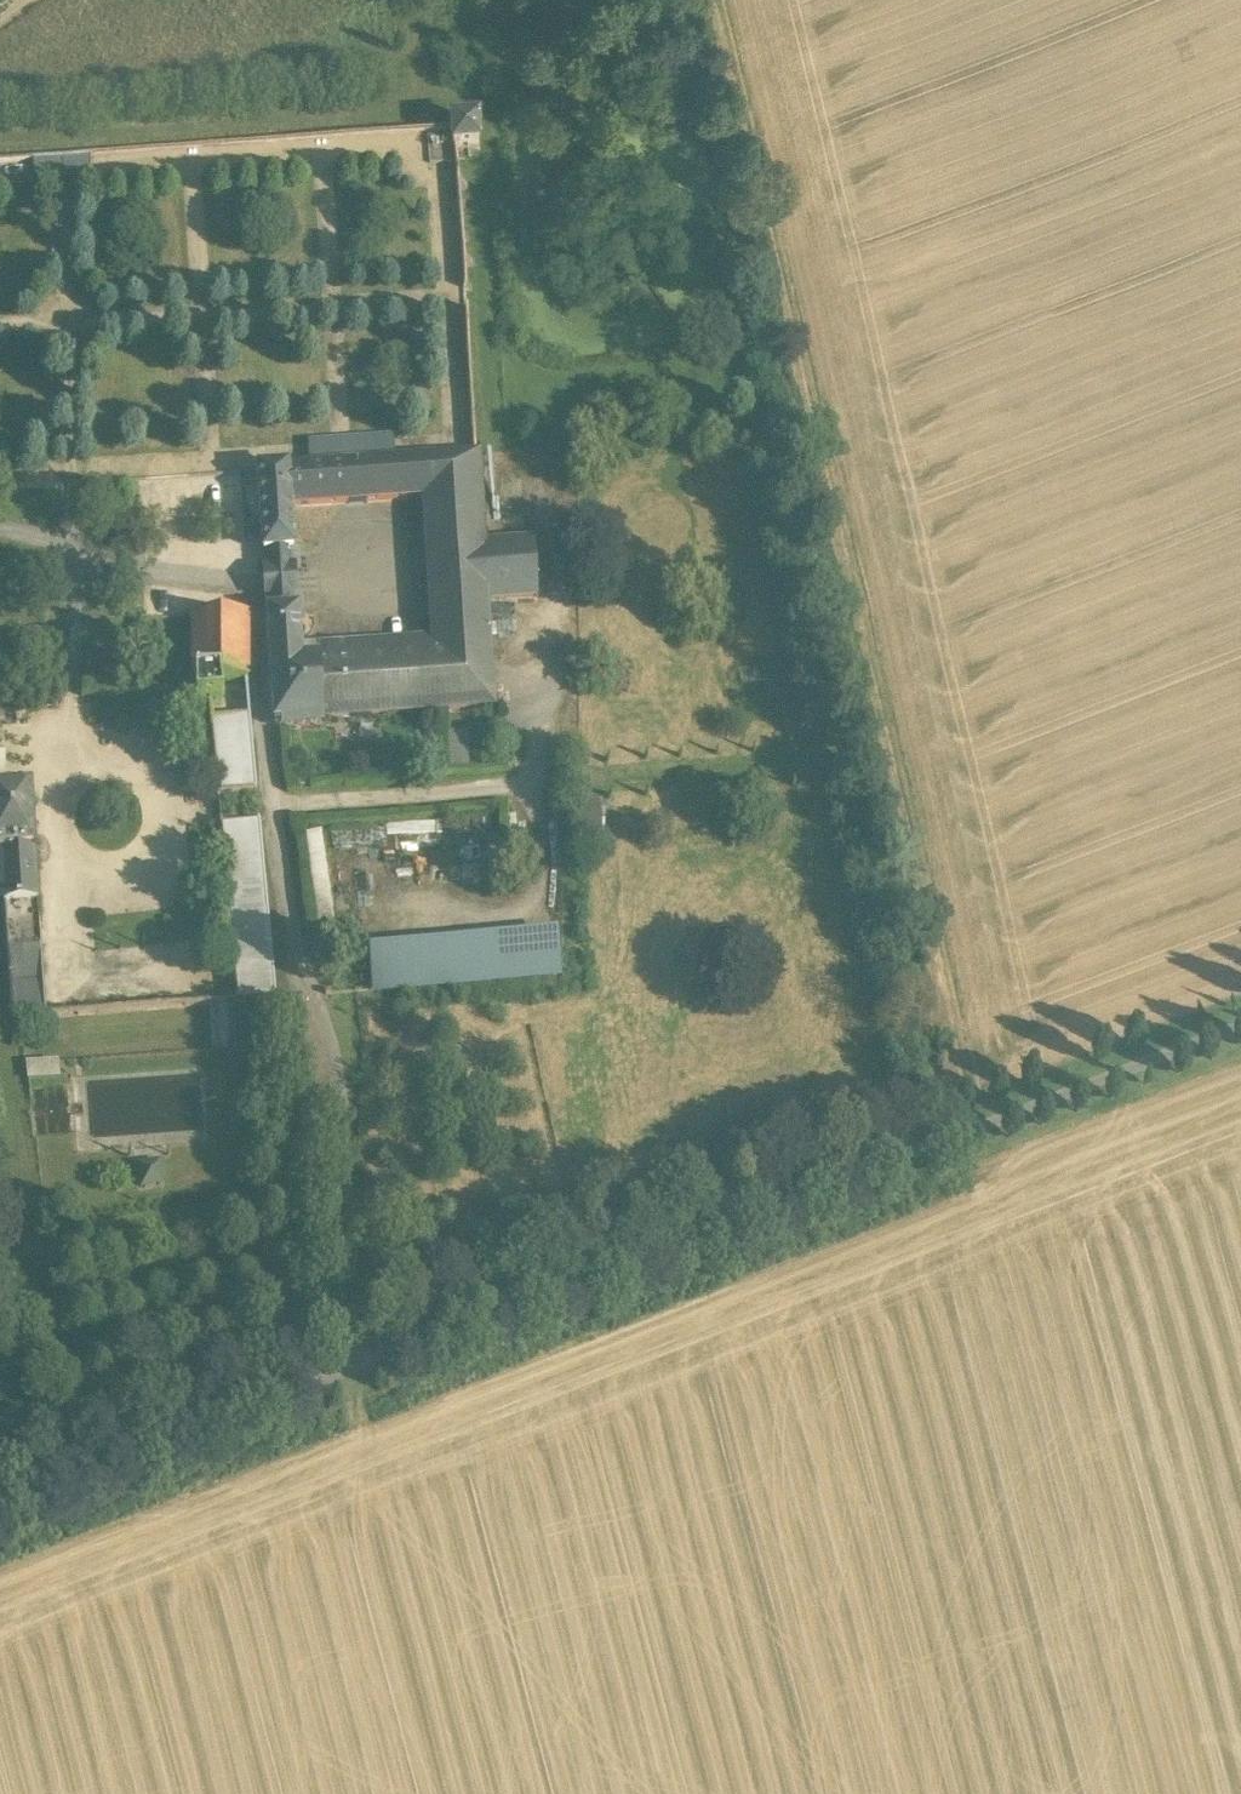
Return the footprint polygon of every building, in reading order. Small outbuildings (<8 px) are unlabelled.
[(456,124),(450,124),(451,132),(451,149),(457,149),(479,149),(478,144),(478,123),(456,124)] [(437,653),(318,661),(322,719),(491,707),(484,600),(536,596),(532,543),(480,547),(479,526),(476,479),(475,458),(257,473),(264,571),(263,571),(263,574),(294,572),(293,569),(288,506),(425,497),(437,653)] [(498,478),(476,479),(479,526),(501,525),(498,478)] [(294,572),(263,574),(264,586),(265,597),(295,594),(295,583),(294,572)] [(295,594),(265,597),(265,599),(266,599),(274,722),(322,719),(318,661),(299,663),(295,597),(296,597),(295,594)] [(245,617),(194,616),(195,703),(220,701),(217,680),(246,681),(245,617)] [(249,720),(211,725),(220,794),(258,789),(249,720)] [(450,763),(465,763),(465,732),(450,732),(450,763)] [(8,973),(42,970),(29,791),(0,792),(0,860),(8,973)] [(572,799),(571,839),(599,840),(600,799),(572,799)] [(264,824),(226,827),(238,999),(276,996),(264,824)] [(320,830),(305,833),(319,928),(335,926),(320,830)] [(367,950),(370,992),(559,977),(556,936),(367,950)] [(42,970),(8,973),(12,1018),(46,1015),(42,970)] [(26,1081),(60,1078),(58,1058),(24,1061),(26,1081)] [(135,1166),(140,1189),(162,1184),(157,1162),(135,1166)]
